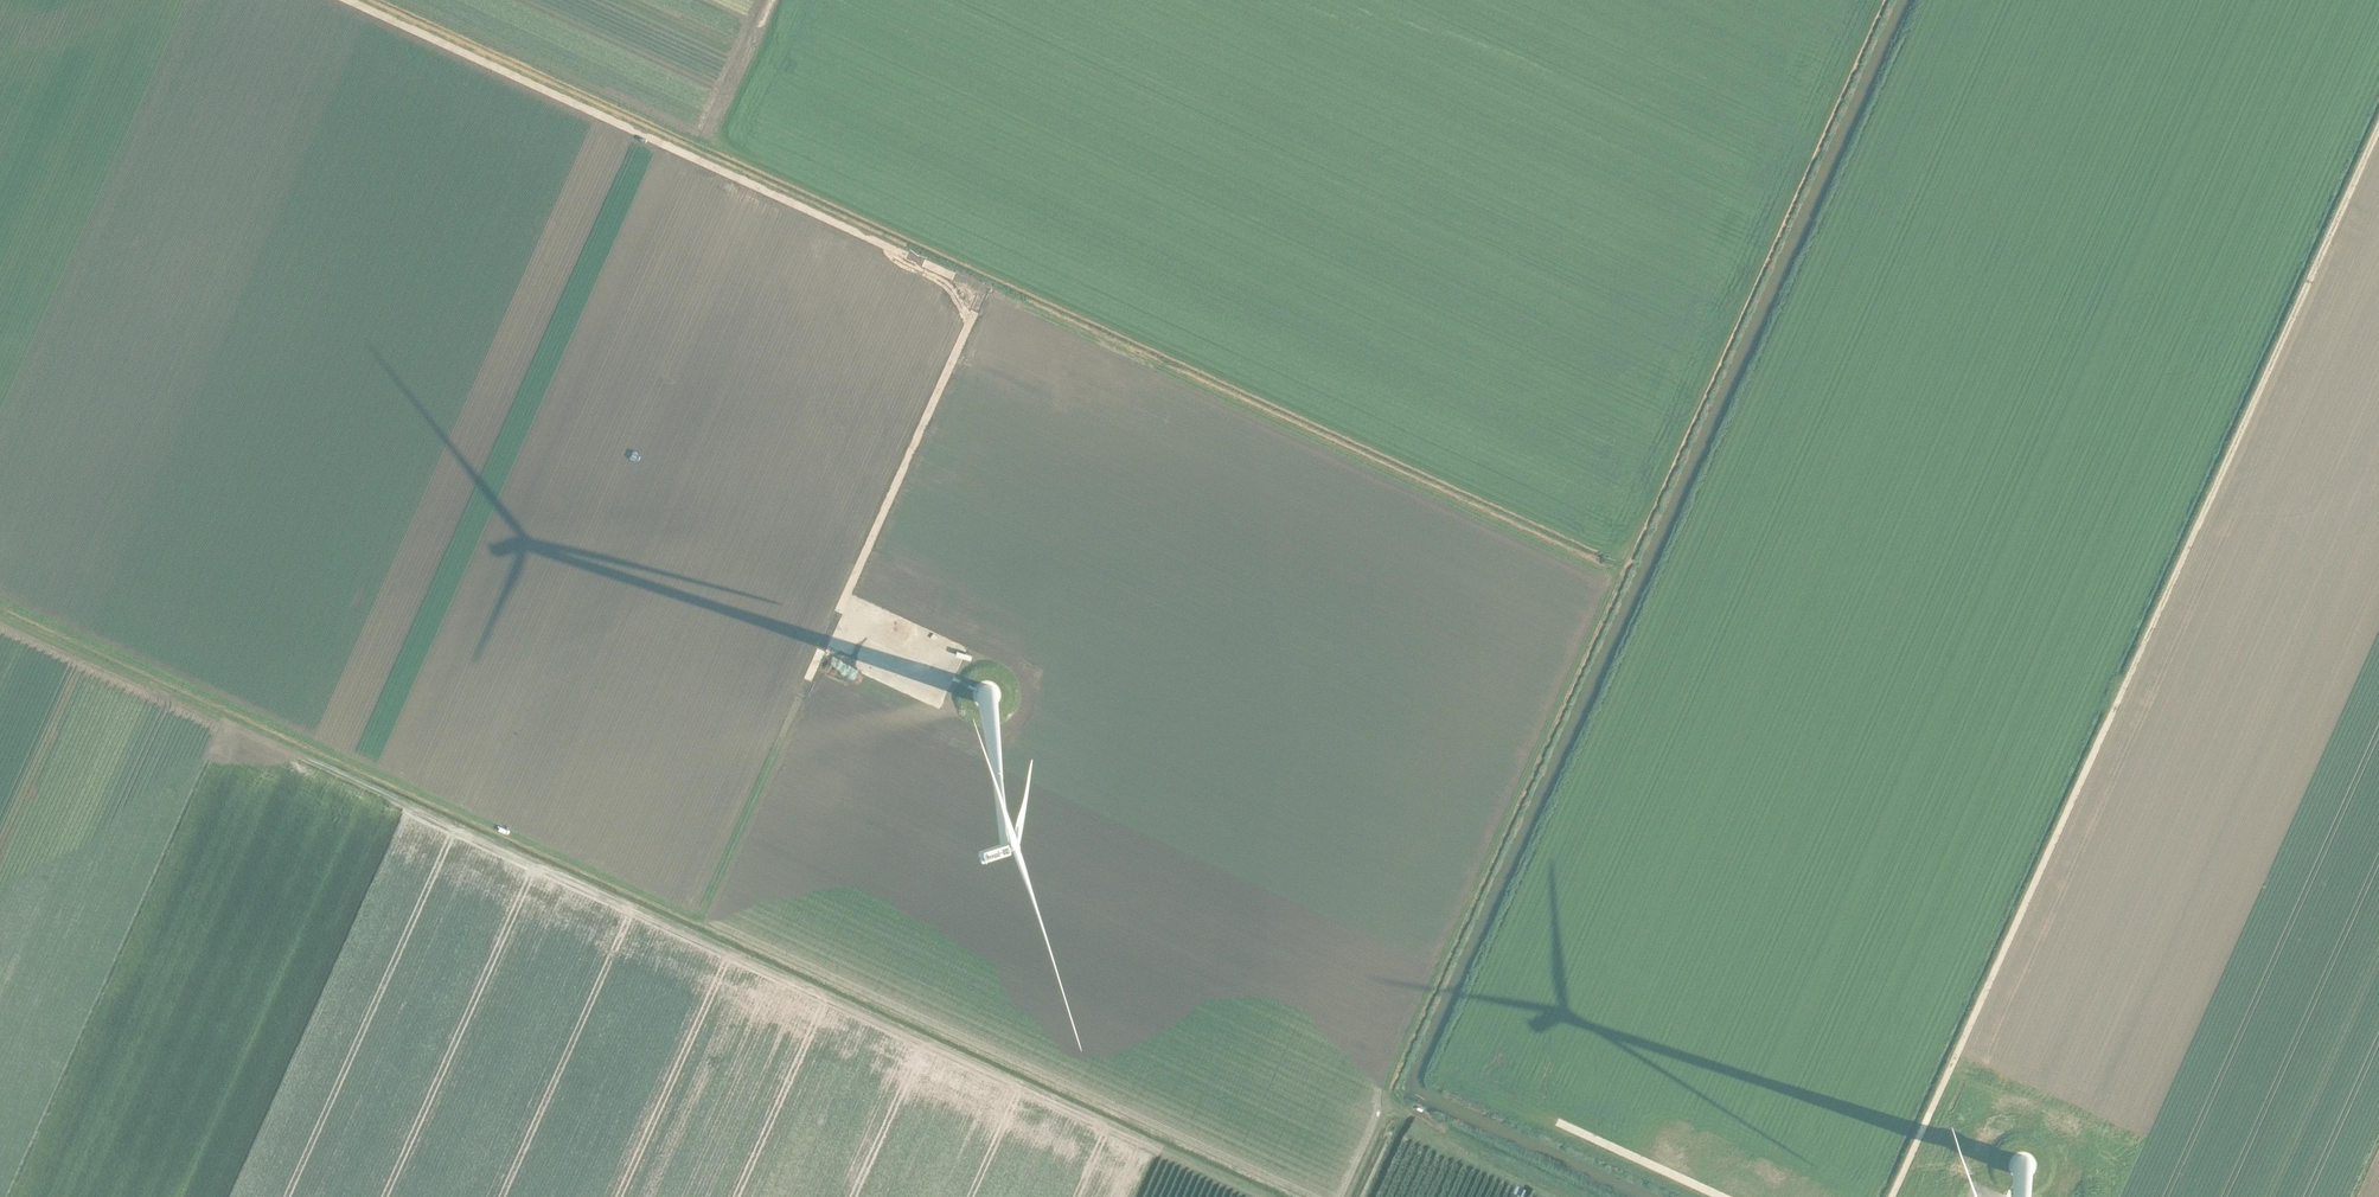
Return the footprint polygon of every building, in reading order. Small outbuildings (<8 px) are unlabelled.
[(998,696),(998,694),(998,693),(998,691),(998,690),(997,688),(996,687),(995,686),(994,685),(993,684),(992,683),(990,683),(989,682),(987,682),(986,682),(984,682),(983,683),(982,683),(980,684),(979,685),(978,686),(977,687),(976,688),(976,690),(975,691),(975,693),(975,694),(975,696),(975,697),(976,698),(976,700),(977,701),(978,702),(979,703),(980,704),(982,705),(983,705),(984,706),(986,706),(987,706),(989,706),(990,705),(992,705),(993,704),(994,703),(995,702),(996,701),(997,700),(998,698),(998,697),(998,696)] [(2011,1163),(2011,1165),(2011,1166),(2011,1168),(2012,1169),(2012,1171),(2013,1172),(2014,1173),(2015,1174),(2016,1175),(2017,1176),(2019,1176),(2020,1177),(2022,1177),(2023,1177),(2025,1177),(2026,1176),(2028,1176),(2029,1175),(2030,1174),(2031,1173),(2032,1172),(2033,1171),(2034,1169),(2034,1168),(2034,1166),(2034,1165),(2034,1163),(2034,1162),(2034,1161),(2033,1159),(2032,1158),(2031,1157),(2030,1156),(2029,1155),(2028,1154),(2026,1154),(2025,1153),(2023,1153),(2022,1153),(2020,1153),(2019,1154),(2017,1154),(2016,1155),(2015,1156),(2014,1157),(2013,1158),(2012,1159),(2012,1161),(2011,1162),(2011,1163)]
